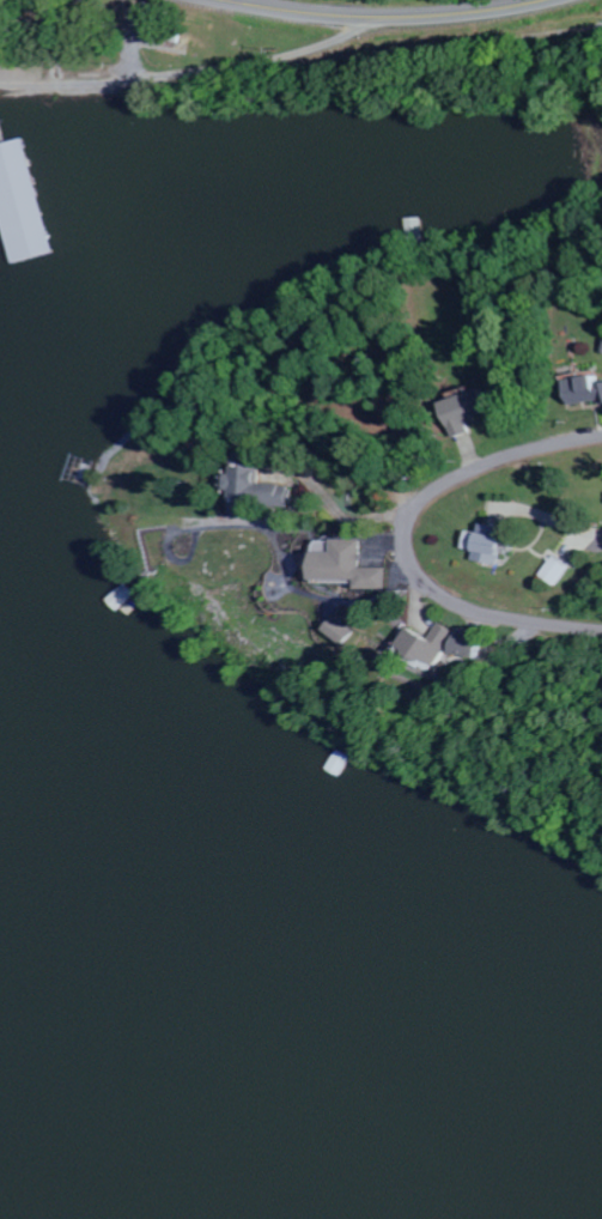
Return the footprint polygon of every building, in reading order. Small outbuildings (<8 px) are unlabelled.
[(7,228),(19,225),(16,214),(29,211),(32,223),(40,221),(40,222),(49,220),(29,140),(0,147),(0,198),(7,228)] [(567,404),(601,402),(601,383),(597,383),(597,376),(565,378),(567,404)] [(489,416),(480,390),(441,404),(454,439),(473,433),(469,423),(489,416)] [(262,484),(264,466),(249,464),(249,454),(236,453),(234,475),(231,475),(226,515),(243,516),(244,503),(294,508),(296,487),(262,484)] [(473,532),(460,531),(458,549),(468,551),(467,560),(490,564),(496,527),(474,524),(473,532)] [(385,590),(385,568),(359,568),(359,540),(330,540),(329,552),(308,552),(308,580),(354,581),(354,589),(385,590)] [(553,587),(567,568),(549,555),(536,575),(553,587)] [(357,634),(337,616),(325,629),(345,647),(357,634)] [(438,668),(446,650),(471,661),(479,642),(437,623),(429,639),(405,628),(396,650),(438,668)]
